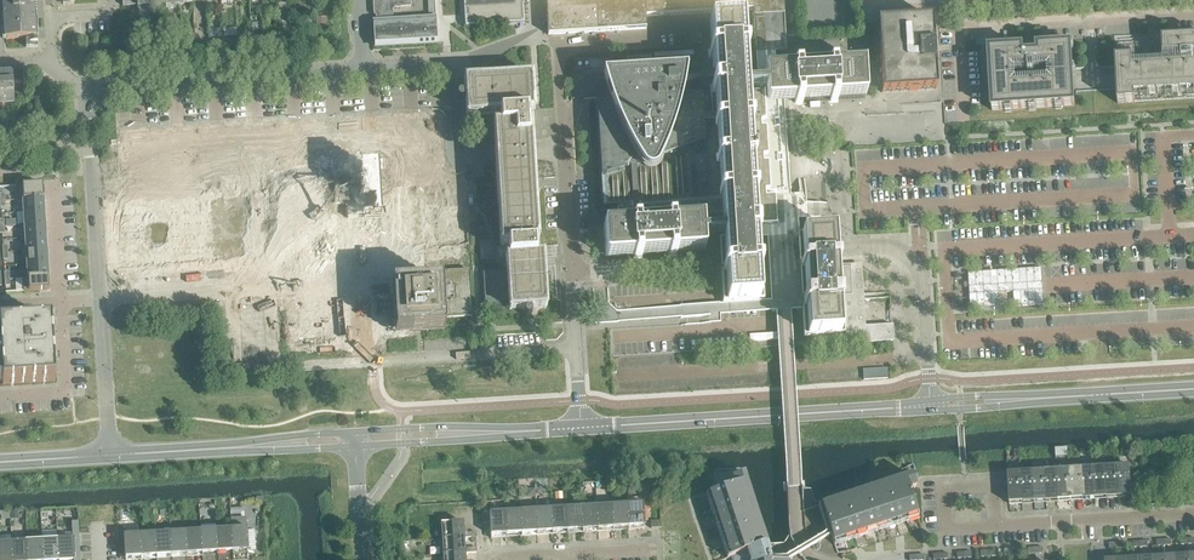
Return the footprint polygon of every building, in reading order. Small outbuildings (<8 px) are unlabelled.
[(1,3),(2,22),(3,30),(3,40),(5,40),(12,40),(25,39),(35,38),(37,38),(36,28),(36,24),(37,24),(37,23),(36,23),(35,20),(34,0),(1,0),(1,3)] [(165,3),(165,9),(178,9),(177,2),(192,1),(192,0),(165,0),(165,3)] [(376,24),(393,23),(392,11),(394,8),(411,7),(410,0),(372,0),(373,9),(375,9),(377,11),(377,14),(375,16),(376,24)] [(465,27),(523,23),(522,0),(463,0),(465,27)] [(548,35),(587,32),(606,31),(646,29),(645,17),(664,15),(684,14),(703,13),(712,12),(722,12),(753,10),(753,15),(753,22),(755,46),(756,46),(756,49),(765,49),(764,46),(766,45),(778,45),(776,20),(776,13),(775,0),(545,0),(548,35)] [(326,18),(316,18),(316,28),(326,28),(326,18)] [(932,36),(931,18),(877,21),(881,93),(936,89),(932,36)] [(710,49),(707,49),(708,58),(711,58),(712,78),(713,83),(713,84),(710,84),(711,97),(715,97),(716,118),(720,171),(721,193),(717,193),(717,202),(721,201),(723,228),(724,236),(724,240),(719,240),(720,268),(721,268),(722,274),(721,274),(723,304),(732,303),(754,301),(764,301),(762,272),(759,272),(759,266),(761,266),(759,238),(755,238),(755,237),(785,235),(783,197),(782,190),(783,190),(783,189),(781,162),(782,162),(782,161),(781,161),(781,155),(781,154),(779,128),(780,127),(779,126),(778,103),(784,103),(794,102),(794,105),(803,104),(803,102),(829,100),(829,103),(838,102),(838,99),(864,98),(864,97),(865,97),(865,92),(863,92),(862,70),(864,70),(863,65),(862,65),(862,64),(836,66),(836,67),(836,63),(827,63),(827,66),(801,68),(801,65),(792,66),(792,68),(776,69),(775,53),(774,53),(767,54),(766,54),(765,54),(756,55),(757,76),(746,77),(745,56),(748,56),(747,47),(744,47),(743,21),(742,21),(742,19),(737,20),(714,21),(709,21),(709,23),(710,49)] [(435,20),(393,23),(376,24),(372,24),(374,46),(437,42),(435,20)] [(261,23),(252,23),(252,31),(262,31),(261,23)] [(1117,103),(1134,102),(1193,98),(1193,38),(1161,40),(1162,57),(1175,56),(1175,61),(1192,60),(1193,65),(1132,68),(1132,58),(1115,59),(1117,103)] [(988,54),(992,111),(1074,106),(1071,49),(1067,50),(1067,46),(1036,47),(1037,54),(1023,55),(1022,48),(992,50),(993,54),(988,54)] [(609,102),(596,103),(602,209),(616,208),(618,225),(603,225),(605,253),(605,257),(605,258),(633,256),(633,259),(642,259),(642,256),(668,254),(668,257),(677,256),(677,254),(704,252),(704,250),(704,246),(704,242),(703,237),(724,236),(723,228),(721,201),(717,202),(717,193),(721,193),(720,171),(716,118),(703,119),(701,96),(682,97),(682,95),(683,92),(684,86),(684,81),(685,77),(686,73),(685,73),(685,71),(602,76),(603,78),(602,79),(603,82),(605,88),(606,94),(608,99),(609,102)] [(13,102),(14,102),(14,99),(13,93),(12,74),(11,74),(2,74),(0,75),(0,102),(13,102)] [(457,96),(456,98),(456,100),(458,101),(459,102),(461,102),(463,101),(464,101),(465,118),(486,116),(486,117),(486,118),(487,118),(488,118),(489,118),(489,117),(489,116),(490,116),(499,115),(499,118),(500,124),(492,125),(500,246),(501,246),(502,257),(491,257),(492,265),(502,265),(503,270),(481,272),(481,281),(482,298),(483,307),(486,307),(507,305),(508,312),(525,311),(530,310),(548,309),(543,253),(535,254),(535,244),(538,244),(531,122),(527,123),(526,114),(535,113),(532,74),(463,78),(464,95),(463,96),(461,95),(459,95),(457,96)] [(23,92),(13,93),(14,99),(14,102),(23,101),(23,92)] [(16,136),(4,137),(5,145),(5,147),(16,146),(16,144),(16,136)] [(42,184),(16,186),(17,200),(43,198),(42,184)] [(43,198),(17,200),(23,200),(24,212),(44,211),(43,198)] [(24,225),(19,225),(19,226),(45,224),(44,211),(24,212),(24,225)] [(45,224),(19,226),(19,239),(45,237),(45,224)] [(45,237),(19,239),(20,252),(46,250),(45,237)] [(840,296),(850,295),(848,266),(838,267),(838,261),(835,261),(835,260),(799,262),(800,269),(787,270),(787,271),(779,272),(777,242),(767,242),(770,290),(771,290),(771,300),(802,298),(802,309),(807,308),(808,337),(817,337),(817,346),(892,342),(889,298),(840,301),(840,296)] [(46,250),(20,252),(21,265),(47,263),(46,250)] [(47,263),(21,265),(21,266),(24,265),(25,277),(22,278),(48,276),(47,263)] [(48,276),(22,278),(23,292),(49,290),(48,276)] [(679,307),(680,319),(700,318),(700,306),(679,307)] [(51,322),(11,324),(10,324),(0,325),(0,350),(2,385),(42,382),(42,383),(43,383),(43,382),(54,381),(51,322)] [(1067,448),(1055,449),(1055,457),(1068,456),(1067,448)] [(1130,469),(1117,470),(1118,496),(1130,496),(1141,495),(1141,486),(1130,486),(1130,469)] [(1104,470),(1092,471),(1094,498),(1106,497),(1104,470)] [(1117,470),(1104,470),(1106,497),(1118,496),(1117,470)] [(1092,471),(1080,472),(1082,499),(1094,498),(1092,471)] [(1080,472),(1068,473),(1070,499),(1082,499),(1080,472)] [(1068,473),(1056,474),(1058,500),(1070,499),(1068,473)] [(733,485),(709,494),(709,495),(712,505),(716,515),(719,526),(723,536),(726,546),(730,557),(745,552),(763,546),(761,538),(759,532),(757,528),(755,522),(754,517),(752,512),(750,507),(748,501),(747,497),(745,491),(744,489),(748,488),(743,474),(731,478),(733,485)] [(1044,474),(1032,475),(1033,502),(1046,501),(1044,474)] [(1056,474),(1044,474),(1046,501),(1058,500),(1056,474)] [(917,515),(908,490),(915,487),(912,475),(904,478),(905,481),(812,512),(813,518),(819,517),(821,518),(819,519),(810,523),(813,533),(818,531),(820,532),(819,534),(814,536),(816,541),(821,540),(825,552),(820,554),(822,559),(831,556),(832,559),(837,559),(839,559),(838,558),(833,542),(854,536),(917,515)] [(1032,475),(1020,476),(1021,503),(1033,502),(1032,475)] [(1021,503),(1020,476),(1007,477),(1009,504),(1010,504),(1010,503),(1021,503)] [(790,498),(791,497),(802,496),(801,488),(786,489),(789,534),(790,548),(805,547),(805,541),(794,542),(793,540),(794,539),(805,538),(804,527),(793,528),(792,526),(793,525),(804,524),(803,513),(793,514),(791,512),(792,511),(803,510),(802,499),(792,500),(790,498)] [(535,489),(527,489),(527,498),(535,498),(535,489)] [(642,505),(627,505),(628,527),(643,526),(644,526),(642,504),(642,505)] [(627,505),(611,506),(613,528),(628,527),(627,505)] [(611,506),(596,507),(597,528),(613,528),(611,506)] [(596,507),(581,508),(582,529),(597,528),(596,507)] [(581,508),(566,509),(567,530),(582,529),(581,508)] [(166,509),(155,509),(156,520),(166,519),(166,509)] [(566,509),(550,510),(552,531),(567,530),(566,509)] [(550,510),(535,511),(536,532),(552,531),(550,510)] [(18,511),(10,512),(10,520),(18,520),(18,511)] [(535,511),(520,512),(521,533),(536,532),(535,511)] [(9,512),(0,512),(0,516),(1,520),(9,520),(9,512)] [(520,512),(505,513),(506,534),(521,533),(520,512)] [(506,534),(505,513),(490,514),(489,513),(490,536),(491,536),(491,535),(506,534)] [(71,522),(72,533),(72,539),(73,539),(74,559),(80,559),(78,522),(71,522)] [(441,524),(442,539),(462,538),(476,537),(475,532),(462,533),(461,523),(462,523),(462,522),(440,524),(441,524)] [(246,529),(231,530),(232,551),(247,550),(247,551),(248,551),(248,550),(254,550),(253,533),(247,534),(246,528),(246,529)] [(220,530),(215,531),(217,552),(232,551),(231,530),(220,530)] [(215,531),(200,532),(201,553),(217,552),(215,531)] [(200,532),(185,533),(186,554),(201,553),(200,532)] [(185,533),(170,534),(171,555),(186,554),(185,533)] [(154,534),(139,535),(140,556),(156,556),(154,534)] [(170,534),(154,534),(156,556),(171,555),(170,534)] [(140,556),(139,535),(124,536),(123,536),(125,558),(126,558),(126,557),(140,556)] [(442,539),(443,554),(463,553),(476,553),(476,548),(463,548),(462,538),(442,539)] [(57,541),(58,559),(74,559),(73,539),(72,539),(72,540),(57,541)] [(26,542),(27,559),(43,559),(42,541),(26,542)] [(42,541),(43,559),(58,559),(57,541),(42,541)] [(11,543),(12,559),(27,559),(26,542),(11,543)] [(0,544),(0,559),(12,559),(11,543),(0,544)] [(730,557),(731,559),(791,559),(786,553),(766,554),(763,546),(745,552),(730,557)]
